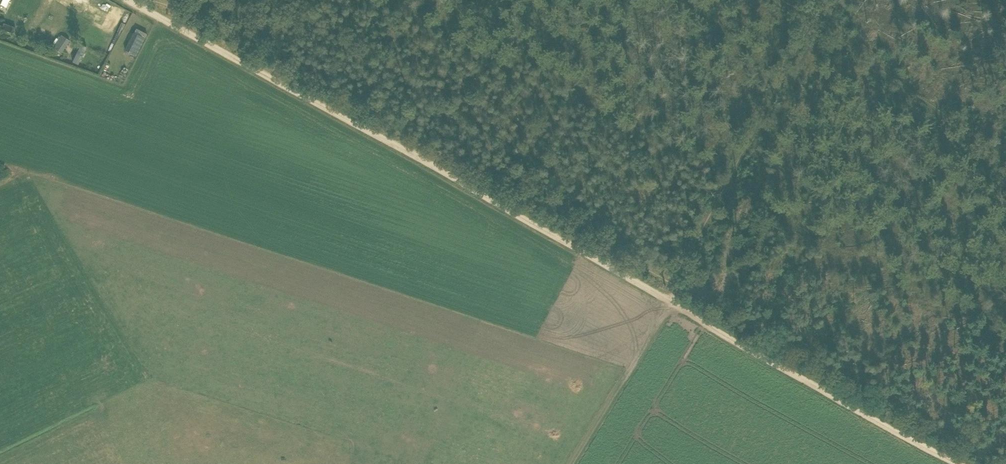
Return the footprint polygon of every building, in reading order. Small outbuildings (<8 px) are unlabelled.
[(4,24),(2,30),(13,34),(15,28),(4,24)] [(136,29),(125,51),(136,57),(147,34),(136,29)] [(70,41),(61,35),(53,48),(61,54),(70,41)]
